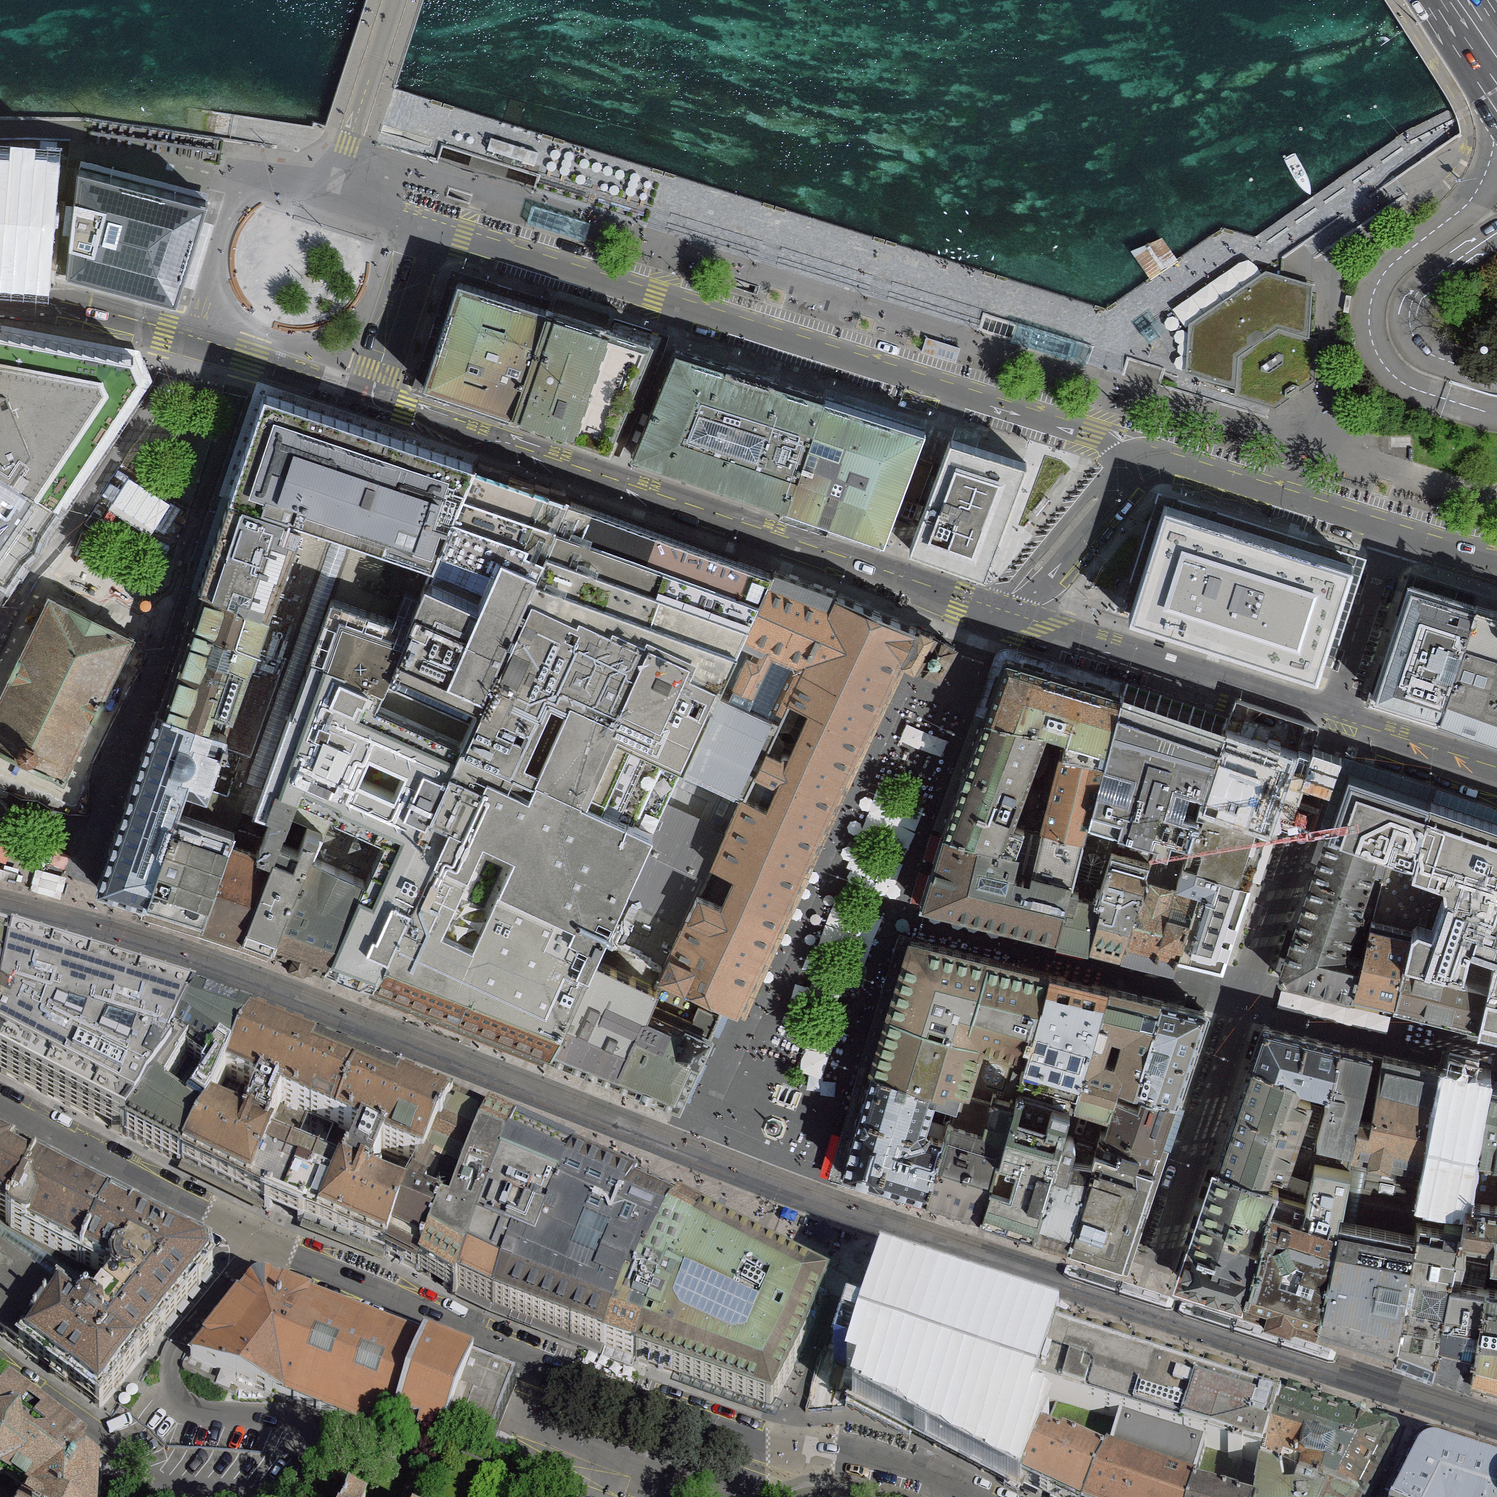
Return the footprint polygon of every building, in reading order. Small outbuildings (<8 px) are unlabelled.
[(438,160),(535,189),(540,172),(443,143),(438,160)] [(39,270),(53,161),(0,156),(0,266),(39,270)] [(80,169),(68,273),(131,289),(176,300),(190,253),(206,202),(80,169)] [(533,206),(528,222),(586,240),(588,232),(591,224),(533,206)] [(1162,239),(1133,253),(1151,280),(1178,262),(1162,239)] [(511,415),(547,310),(493,293),(458,282),(424,386),(461,398),(511,415)] [(1304,340),(1307,299),(1265,287),(1250,297),(1248,312),(1241,310),(1235,314),(1235,322),(1221,317),(1205,327),(1203,371),(1240,382),(1240,393),(1275,403),(1311,378),(1313,341),(1304,340)] [(547,310),(511,415),(533,422),(574,435),(610,329),(568,316),(547,310)] [(980,325),(979,330),(1087,363),(1093,346),(984,313),(980,325)] [(1152,324),(1142,331),(1148,340),(1152,340),(1155,337),(1159,335),(1152,324)] [(651,342),(610,329),(574,435),(608,447),(613,431),(651,342)] [(0,333),(0,460),(62,497),(122,413),(148,378),(142,361),(75,348),(0,333)] [(676,351),(634,455),(727,487),(763,499),(785,507),(822,398),(801,391),(761,378),(676,351)] [(822,398),(785,507),(835,524),(883,540),(924,431),(874,414),(822,398)] [(447,568),(487,475),(376,440),(374,439),(294,415),(267,406),(245,474),(237,502),(307,524),(332,532),(343,536),(353,539),(447,568)] [(927,499),(909,549),(985,576),(991,560),(1026,463),(962,443),(949,439),(927,499)] [(34,539),(62,497),(0,460),(0,589),(34,539)] [(116,467),(100,498),(153,525),(168,494),(116,467)] [(488,713),(580,508),(544,495),(487,475),(447,568),(404,679),(444,695),(488,713)] [(307,524),(237,502),(232,520),(225,542),(295,563),(307,524)] [(1291,668),(1317,676),(1337,615),(1353,566),(1320,555),(1234,527),(1165,506),(1134,604),(1130,618),(1198,639),(1291,668)] [(466,821),(384,985),(476,1023),(564,1058),(616,955),(638,906),(688,794),(700,768),(735,690),(757,643),(785,580),(756,569),(655,534),(580,508),(488,713),(447,813),(466,821)] [(322,560),(332,532),(307,524),(295,563),(277,618),(274,628),(268,647),(239,734),(225,774),(249,782),(259,754),(277,699),(297,636),(301,626),(322,560)] [(404,679),(447,568),(353,539),(336,590),(317,644),(404,679)] [(295,563),(225,542),(214,573),(210,586),(204,603),(197,623),(245,638),(268,647),(274,628),(277,618),(295,563)] [(817,591),(785,580),(757,643),(772,648),(768,658),(759,654),(748,683),(766,691),(783,652),(806,662),(785,706),(796,712),(801,701),(844,600),(817,591)] [(1408,705),(1438,715),(1476,605),(1430,590),(1411,584),(1396,628),(1375,694),(1408,705)] [(0,704),(0,750),(65,781),(137,630),(55,590),(0,704)] [(921,627),(844,600),(801,701),(819,708),(874,729),(892,690),(905,662),(921,627)] [(1476,605),(1438,715),(1487,732),(1496,735),(1496,611),(1476,605)] [(184,663),(168,709),(239,734),(268,647),(245,638),(197,623),(184,663)] [(921,627),(905,662),(911,666),(939,682),(948,665),(959,645),(921,627)] [(378,876),(336,968),(363,978),(384,985),(466,821),(447,813),(488,713),(444,695),(404,679),(317,644),(297,705),(336,717),(333,725),(341,729),(311,797),(302,819),(335,832),(326,854),(378,876)] [(1108,761),(1122,698),(1066,680),(1004,660),(986,717),(1051,733),(1073,739),(1068,752),(1108,761)] [(754,792),(761,795),(770,772),(781,746),(793,718),(762,702),(766,691),(748,683),(744,693),(735,690),(700,768),(754,792)] [(1184,717),(1122,698),(1108,761),(1090,833),(1089,839),(1119,846),(1122,831),(1162,842),(1180,847),(1184,836),(1200,841),(1207,820),(1211,821),(1218,797),(1239,735),(1184,717)] [(336,717),(297,705),(283,750),(270,789),(263,810),(282,816),(268,852),(283,857),(287,858),(302,819),(311,797),(341,729),(333,725),(336,717)] [(735,835),(811,869),(855,773),(874,729),(819,708),(801,756),(781,746),(770,772),(761,795),(754,792),(735,835)] [(128,903),(155,911),(188,811),(196,788),(209,792),(217,795),(225,774),(239,734),(168,709),(159,735),(126,824),(101,895),(128,903)] [(963,775),(940,832),(1021,848),(1024,837),(1028,824),(1018,822),(1051,733),(986,717),(963,775)] [(1218,797),(1279,819),(1297,754),(1256,740),(1239,735),(1218,797)] [(1052,824),(1090,833),(1108,761),(1068,752),(1052,824)] [(1340,799),(1328,832),(1390,854),(1396,838),(1418,846),(1430,800),(1356,775),(1349,773),(1340,799)] [(249,782),(225,774),(217,795),(209,792),(202,815),(249,831),(256,807),(263,810),(270,789),(263,787),(259,785),(249,782)] [(664,978),(735,1012),(744,1016),(772,953),(811,869),(735,835),(719,829),(721,824),(705,817),(711,803),(688,794),(638,906),(690,928),(664,978)] [(1275,832),(1279,819),(1218,797),(1211,821),(1207,820),(1200,841),(1194,860),(1259,880),(1275,832)] [(1440,803),(1430,800),(1418,846),(1416,861),(1390,854),(1384,871),(1372,918),(1407,926),(1412,928),(1405,958),(1465,973),(1469,948),(1494,954),(1496,952),(1496,823),(1440,803)] [(282,816),(263,810),(252,847),(268,852),(282,816)] [(188,811),(155,911),(183,920),(213,929),(244,844),(249,831),(202,815),(188,811)] [(283,857),(253,941),(269,946),(285,950),(326,854),(335,832),(302,819),(287,858),(283,857)] [(1021,848),(940,832),(929,865),(918,893),(1066,929),(1089,839),(1090,833),(1052,824),(1048,841),(1045,861),(1040,880),(1013,874),(1019,854),(1021,848)] [(1112,899),(1102,938),(1120,942),(1135,946),(1151,882),(1162,842),(1122,831),(1119,846),(1105,898),(1112,899)] [(1312,882),(1296,931),(1349,947),(1375,870),(1384,871),(1390,854),(1328,832),(1312,882)] [(1048,841),(1024,837),(1021,848),(1019,854),(1045,861),(1048,841)] [(1418,846),(1396,838),(1390,854),(1416,861),(1418,846)] [(1089,839),(1066,929),(1085,934),(1102,938),(1112,899),(1105,898),(1119,846),(1089,839)] [(244,844),(213,929),(233,935),(253,941),(283,857),(268,852),(252,847),(244,844)] [(326,854),(285,950),(313,960),(336,968),(378,876),(326,854)] [(1204,888),(1189,949),(1211,955),(1231,962),(1246,917),(1259,880),(1194,860),(1187,884),(1204,888)] [(1151,882),(1135,946),(1161,953),(1186,959),(1189,949),(1204,888),(1187,884),(1186,889),(1151,882)] [(664,978),(690,928),(638,906),(616,955),(664,978)] [(1386,1002),(1393,1004),(1405,958),(1412,928),(1407,926),(1372,918),(1361,958),(1353,995),(1386,1002)] [(887,983),(882,1005),(978,1036),(964,1084),(1016,1099),(1023,1073),(1057,970),(956,943),(902,929),(887,983)] [(1318,987),(1353,995),(1361,958),(1347,954),(1349,947),(1296,931),(1287,956),(1281,978),(1318,987)] [(1489,978),(1494,954),(1469,948),(1465,973),(1489,978)] [(1494,954),(1489,978),(1479,1025),(1492,1028),(1496,1030),(1496,952),(1494,954)] [(12,957),(0,954),(0,1018),(12,957)] [(616,955),(564,1058),(629,1085),(693,1112),(720,1048),(735,1012),(664,978),(616,955)] [(12,957),(0,1018),(0,1072),(5,1075),(22,1083),(54,1099),(107,1126),(127,1135),(177,1069),(171,1064),(197,1013),(179,1007),(141,995),(62,973),(20,959),(12,957)] [(1448,1018),(1479,1025),(1489,978),(1465,973),(1405,958),(1393,1004),(1448,1018)] [(1081,976),(1057,970),(1023,1073),(1077,1089),(1113,985),(1094,980),(1081,976)] [(1123,1082),(1129,1084),(1137,1086),(1162,999),(1146,995),(1113,985),(1077,1089),(1074,1099),(1111,1113),(1119,1093),(1123,1082)] [(1147,1089),(1172,1097),(1188,1051),(1202,1010),(1183,1005),(1162,999),(1137,1086),(1147,1089)] [(878,1018),(869,1055),(956,1081),(964,1084),(978,1036),(882,1005),(878,1018)] [(221,1022),(197,1013),(171,1064),(177,1069),(127,1135),(140,1143),(167,1156),(182,1163),(213,1116),(252,1032),(221,1022)] [(1326,1090),(1336,1044),(1285,1031),(1253,1023),(1247,1041),(1240,1062),(1293,1082),(1326,1090)] [(213,1116),(182,1163),(251,1198),(287,1215),(300,1221),(362,1076),(343,1068),(252,1032),(213,1116)] [(1349,1047),(1336,1044),(1326,1090),(1324,1100),(1317,1134),(1340,1140),(1338,1150),(1347,1152),(1353,1123),(1367,1052),(1349,1047)] [(1376,1077),(1380,1055),(1375,1054),(1367,1052),(1353,1123),(1361,1124),(1367,1126),(1376,1077)] [(877,1185),(920,1198),(956,1081),(869,1055),(857,1091),(832,1170),(877,1185)] [(1424,1193),(1446,1071),(1380,1055),(1376,1077),(1367,1126),(1361,1124),(1353,1123),(1347,1152),(1356,1154),(1363,1155),(1358,1188),(1434,1204),(1424,1193)] [(1225,1109),(1209,1159),(1262,1176),(1265,1164),(1305,1177),(1317,1134),(1324,1100),(1291,1091),(1293,1082),(1240,1062),(1225,1109)] [(1448,1211),(1462,1214),(1466,1197),(1487,1081),(1473,1077),(1446,1071),(1424,1193),(1450,1198),(1448,1211)] [(1016,1099),(980,1216),(1014,1226),(1031,1231),(1064,1132),(1074,1099),(1077,1089),(1023,1073),(1016,1099)] [(362,1076),(300,1221),(354,1242),(387,1255),(409,1202),(418,1183),(452,1115),(417,1100),(362,1076)] [(956,1081),(920,1198),(936,1203),(980,1216),(1016,1099),(964,1084),(956,1081)] [(1487,1081),(1466,1197),(1496,1201),(1496,1084),(1487,1081)] [(1137,1086),(1129,1084),(1125,1094),(1143,1099),(1147,1089),(1137,1086)] [(1160,1132),(1172,1097),(1147,1089),(1143,1099),(1125,1094),(1119,1093),(1111,1113),(1106,1126),(1156,1144),(1160,1132)] [(1106,1126),(1111,1113),(1074,1099),(1064,1132),(1069,1130),(1076,1131),(1079,1137),(1074,1152),(1095,1159),(1106,1126)] [(473,1123),(452,1115),(418,1183),(426,1186),(439,1191),(450,1196),(451,1191),(460,1194),(489,1130),(473,1123)] [(1117,1257),(1156,1144),(1106,1126),(1095,1159),(1067,1242),(1090,1249),(1117,1257)] [(442,1217),(419,1271),(437,1283),(456,1294),(457,1290),(505,1166),(516,1143),(508,1139),(489,1130),(460,1194),(451,1191),(450,1196),(442,1217)] [(1064,1132),(1031,1231),(1045,1235),(1067,1242),(1095,1159),(1074,1152),(1079,1137),(1076,1131),(1069,1130),(1064,1132)] [(534,1151),(516,1143),(505,1166),(457,1290),(492,1307),(513,1258),(523,1224),(518,1222),(545,1156),(534,1151)] [(7,1223),(5,1228),(7,1230),(38,1171),(24,1164),(0,1151),(0,1219),(7,1223)] [(1344,1213),(1353,1215),(1354,1207),(1357,1194),(1358,1188),(1363,1155),(1356,1154),(1347,1152),(1344,1168),(1336,1212),(1344,1213)] [(523,1224),(513,1258),(535,1266),(576,1170),(559,1163),(545,1156),(518,1222),(523,1224)] [(1193,1281),(1249,1299),(1273,1211),(1281,1186),(1301,1192),(1305,1177),(1265,1164),(1262,1176),(1209,1159),(1191,1209),(1169,1274),(1193,1281)] [(1336,1212),(1344,1168),(1321,1161),(1312,1196),(1301,1192),(1281,1186),(1273,1211),(1333,1228),(1335,1220),(1336,1212)] [(604,1183),(576,1170),(535,1266),(513,1258),(492,1307),(545,1327),(604,1350),(624,1299),(632,1297),(641,1277),(646,1279),(649,1272),(678,1218),(653,1205),(604,1183)] [(82,1267),(112,1207),(47,1175),(38,1171),(7,1230),(82,1267)] [(418,1201),(426,1186),(418,1183),(409,1202),(426,1210),(418,1201)] [(439,1191),(433,1207),(434,1213),(442,1217),(450,1196),(439,1191)] [(1429,1233),(1431,1220),(1432,1210),(1357,1194),(1354,1207),(1353,1215),(1429,1233)] [(1466,1197),(1462,1214),(1458,1237),(1466,1239),(1492,1244),(1490,1257),(1496,1258),(1496,1201),(1466,1197)] [(409,1202),(387,1255),(419,1271),(442,1217),(434,1213),(426,1210),(409,1202)] [(58,1297),(19,1349),(59,1378),(99,1406),(153,1341),(213,1270),(208,1256),(127,1215),(112,1207),(82,1267),(91,1272),(106,1279),(108,1289),(88,1314),(79,1313),(58,1297)] [(1273,1211),(1249,1299),(1292,1313),(1321,1323),(1333,1228),(1273,1211)] [(1421,1366),(1432,1369),(1454,1255),(1458,1237),(1462,1214),(1448,1211),(1458,1224),(1431,1220),(1429,1233),(1403,1349),(1401,1359),(1421,1366)] [(1333,1228),(1321,1323),(1327,1325),(1363,1336),(1403,1349),(1429,1233),(1353,1215),(1344,1213),(1336,1212),(1335,1220),(1333,1228)] [(620,1356),(635,1361),(666,1283),(674,1286),(702,1230),(691,1224),(678,1218),(649,1272),(646,1279),(641,1277),(632,1297),(624,1299),(604,1350),(620,1356)] [(7,1230),(0,1240),(0,1256),(58,1297),(68,1285),(82,1267),(7,1230)] [(666,1283),(635,1361),(673,1375),(771,1409),(800,1355),(826,1294),(778,1269),(756,1258),(702,1230),(674,1286),(666,1283)] [(1454,1255),(1465,1257),(1466,1239),(1458,1237),(1454,1255)] [(1477,1255),(1490,1257),(1492,1244),(1466,1239),(1465,1257),(1459,1279),(1473,1282),(1477,1255)] [(1454,1255),(1432,1369),(1470,1383),(1472,1371),(1485,1284),(1473,1282),(1459,1279),(1465,1257),(1454,1255)] [(19,1349),(58,1297),(0,1256),(0,1335),(19,1349)] [(91,1272),(82,1267),(68,1285),(58,1297),(79,1313),(88,1314),(108,1289),(106,1279),(91,1272)] [(1485,1284),(1472,1371),(1496,1377),(1496,1286),(1485,1284)] [(260,1285),(248,1291),(237,1302),(191,1358),(308,1405),(370,1430),(400,1433),(404,1421),(419,1425),(416,1432),(441,1442),(446,1429),(473,1365),(304,1298),(290,1293),(272,1286),(260,1285)] [(859,1399),(942,1443),(955,1379),(966,1378),(981,1318),(881,1286),(855,1372),(866,1375),(859,1399)] [(1014,1326),(981,1318),(966,1378),(955,1379),(942,1443),(995,1475),(1011,1483),(1029,1442),(1035,1424),(1016,1418),(1019,1408),(1024,1393),(1043,1335),(1014,1326)] [(1142,1429),(1161,1370),(1070,1343),(1043,1335),(1024,1393),(1051,1401),(1074,1408),(1094,1414),(1142,1429)] [(473,1365),(446,1429),(493,1448),(518,1382),(473,1365)] [(1267,1463),(1282,1406),(1188,1378),(1161,1370),(1142,1429),(1250,1459),(1267,1463)] [(14,1486),(33,1496),(94,1496),(95,1482),(96,1470),(84,1464),(86,1454),(36,1416),(24,1408),(9,1398),(0,1409),(0,1489),(14,1486)] [(1071,1417),(1074,1408),(1051,1401),(1049,1409),(1071,1417)] [(1313,1496),(1365,1496),(1393,1440),(1341,1424),(1282,1406),(1267,1463),(1262,1482),(1281,1488),(1285,1478),(1293,1479),(1301,1474),(1304,1482),(1301,1494),(1313,1496)] [(1016,1418),(1035,1424),(1038,1414),(1019,1408),(1016,1418)] [(1248,1470),(1250,1459),(1142,1429),(1094,1414),(1086,1439),(1139,1454),(1174,1461),(1248,1470)] [(1011,1483),(1043,1496),(1086,1496),(1094,1471),(1029,1442),(1011,1483)] [(1488,1465),(1439,1449),(1431,1448),(1423,1449),(1417,1454),(1413,1462),(1397,1496),(1496,1496),(1496,1468),(1488,1465)] [(1248,1470),(1174,1461),(1139,1454),(1135,1466),(1148,1470),(1147,1477),(1222,1496),(1242,1496),(1248,1470)] [(1192,1495),(1095,1464),(1094,1471),(1086,1496),(1192,1496),(1192,1495)] [(1281,1488),(1262,1482),(1259,1496),(1283,1496),(1281,1488)]
